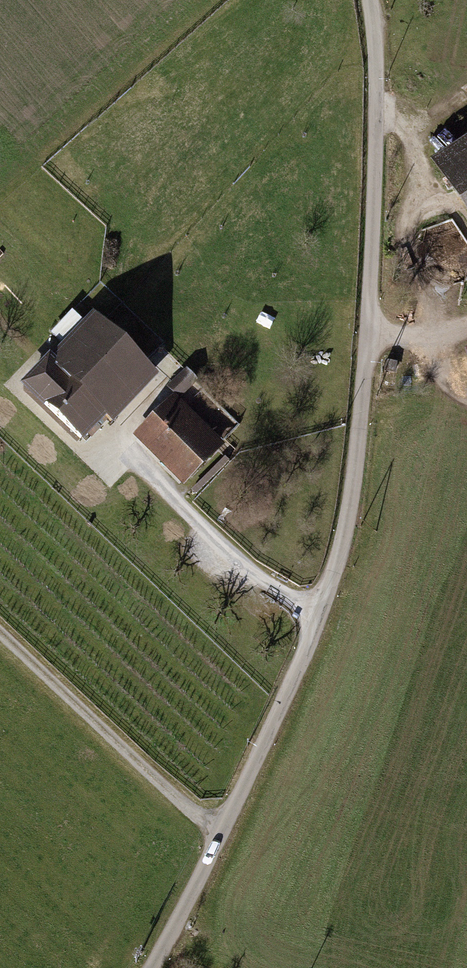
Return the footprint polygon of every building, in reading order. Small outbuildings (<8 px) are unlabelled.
[(423,169),(466,239),(466,142),(423,169)] [(155,394),(94,328),(22,395),(83,461),(155,394)] [(398,362),(386,361),(384,373),(397,374),(398,362)] [(175,406),(134,447),(182,496),(224,455),(175,406)]
